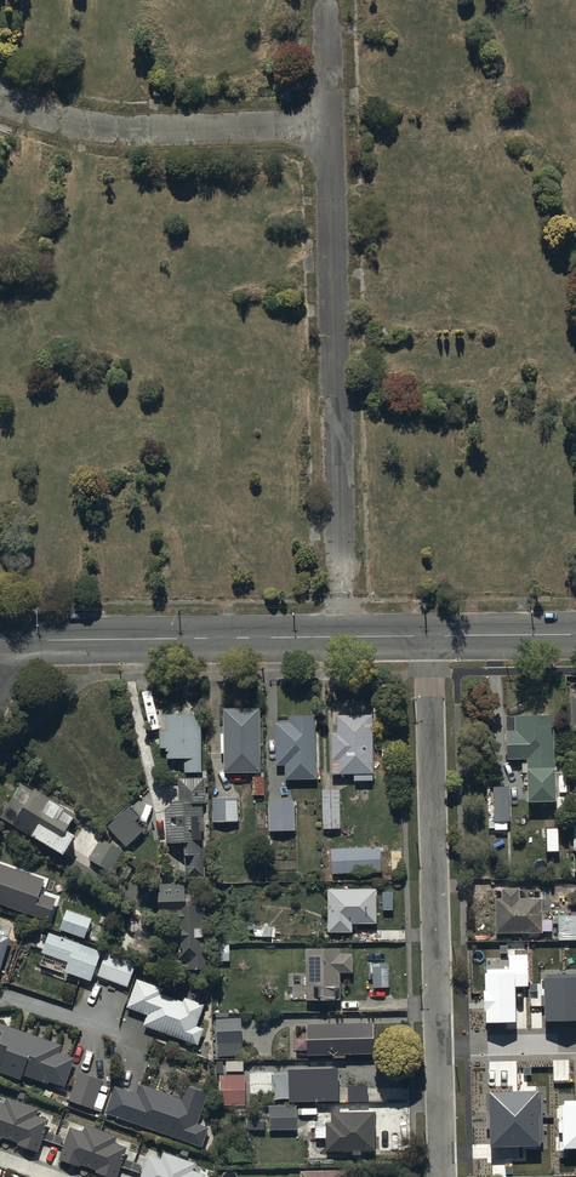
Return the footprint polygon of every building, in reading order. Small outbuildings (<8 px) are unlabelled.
[(260,708),(222,709),(222,734),(220,734),(221,754),(224,754),(224,773),(261,772),(260,708)] [(201,715),(165,715),(165,731),(159,731),(158,749),(166,749),(166,759),(177,759),(177,765),(184,765),(184,773),(200,773),(201,715)] [(371,715),(336,715),(336,733),(330,733),(331,776),(354,775),(354,781),(373,781),(371,715)] [(553,716),(504,717),(505,760),(527,759),(527,793),(529,796),(529,800),(532,802),(550,802),(555,795),(553,716)] [(296,725),(277,725),(278,762),(287,762),(288,776),(313,776),(312,718),(296,718),(296,725)] [(264,777),(253,777),(253,795),(264,795),(264,777)] [(204,778),(178,779),(178,801),(174,802),(166,810),(166,843),(183,843),(183,878),(204,878),(204,778)] [(508,787),(492,788),(494,830),(507,829),(506,821),(509,821),(508,787)] [(0,817),(0,818),(62,855),(73,836),(65,832),(75,815),(33,789),(24,804),(12,797),(0,817)] [(339,791),(321,791),(322,829),(340,829),(339,791)] [(237,798),(212,798),(212,822),(237,822),(237,798)] [(293,800),(268,801),(269,832),(294,831),(293,800)] [(128,807),(107,826),(125,847),(144,831),(135,821),(138,819),(128,807)] [(99,839),(88,860),(110,872),(121,852),(99,839)] [(379,847),(330,849),(331,875),(380,873),(379,847)] [(0,864),(0,904),(47,921),(54,899),(39,893),(44,880),(0,864)] [(201,895),(184,895),(184,884),(157,884),(157,912),(170,912),(170,962),(182,962),(182,969),(206,969),(206,912),(201,912),(201,895)] [(327,889),(327,932),(352,932),(352,924),(375,925),(375,889),(327,889)] [(518,900),(518,889),(501,889),(502,899),(496,899),(494,901),(495,933),(542,932),(541,899),(518,900)] [(66,909),(58,929),(83,939),(91,919),(66,909)] [(553,916),(553,924),(558,924),(559,942),(575,941),(575,915),(553,916)] [(100,952),(48,933),(45,941),(39,939),(36,948),(43,950),(42,953),(66,962),(63,972),(90,981),(100,952)] [(9,938),(0,936),(0,969),(9,938)] [(339,950),(304,950),(305,1001),(339,1000),(339,974),(352,973),(352,955),(339,955),(339,950)] [(135,963),(105,952),(96,977),(126,987),(135,963)] [(509,969),(484,970),(485,1023),(516,1022),(515,986),(528,986),(527,954),(509,955),(509,969)] [(372,962),(373,988),(388,988),(389,962),(372,962)] [(544,978),(545,1022),(575,1021),(575,973),(546,974),(546,978),(544,978)] [(163,989),(135,979),(125,1008),(146,1015),(142,1026),(199,1046),(204,1029),(196,1027),(203,1006),(184,1000),(183,1002),(161,995),(163,989)] [(241,1017),(216,1019),(218,1056),(243,1055),(241,1017)] [(1,1065),(0,1067),(0,1073),(20,1080),(22,1075),(47,1083),(48,1081),(64,1087),(74,1058),(59,1053),(62,1044),(0,1023),(0,1065),(1,1065)] [(375,1057),(374,1025),(308,1027),(309,1058),(375,1057)] [(103,1081),(78,1072),(68,1100),(93,1109),(103,1081)] [(340,1103),(339,1073),(290,1074),(290,1104),(340,1103)] [(244,1108),(244,1075),(222,1075),(222,1108),(244,1108)] [(113,1084),(103,1113),(202,1149),(209,1129),(198,1125),(209,1094),(183,1084),(179,1096),(141,1082),(137,1093),(113,1084)] [(369,1104),(369,1088),(350,1089),(350,1104),(369,1104)] [(539,1091),(489,1093),(490,1147),(540,1146),(539,1091)] [(38,1152),(49,1120),(36,1115),(38,1108),(7,1097),(4,1105),(0,1103),(0,1139),(1,1139),(2,1137),(17,1142),(16,1145),(38,1152)] [(562,1105),(563,1149),(575,1149),(575,1100),(564,1101),(564,1105),(562,1105)] [(268,1107),(269,1130),(296,1130),(296,1106),(268,1107)] [(314,1126),(314,1138),(325,1138),(325,1152),(373,1152),(374,1112),(330,1113),(330,1124),(325,1124),(325,1126),(314,1126)] [(109,1176),(117,1176),(128,1147),(115,1143),(117,1136),(86,1125),(83,1132),(70,1127),(59,1160),(80,1167),(80,1165),(96,1170),(95,1172),(109,1176)] [(206,1175),(193,1170),(195,1163),(164,1152),(161,1160),(148,1155),(140,1176),(205,1176),(206,1175)]
